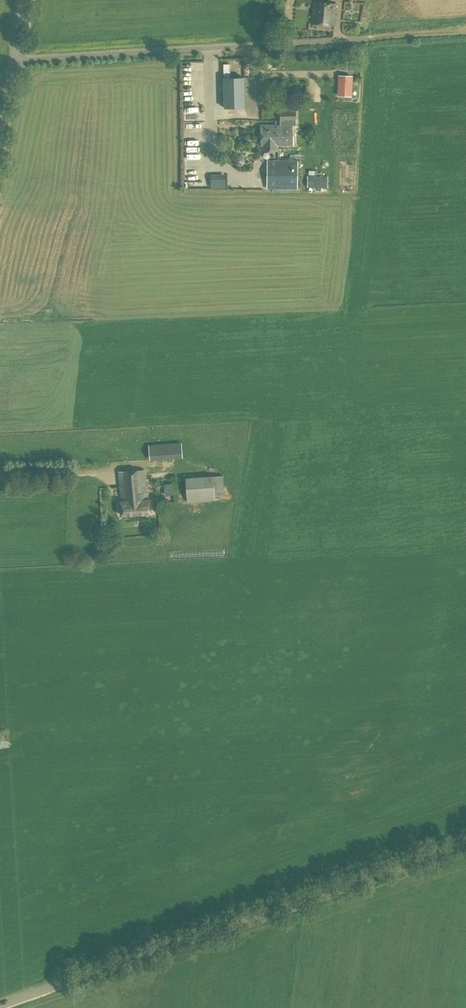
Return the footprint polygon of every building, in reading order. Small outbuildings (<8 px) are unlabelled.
[(334,25),(336,4),(314,2),(312,23),(334,25)] [(351,96),(352,76),(338,75),(337,96),(351,96)] [(224,107),(244,106),(244,77),(224,78),(224,107)] [(187,116),(201,116),(201,102),(187,102),(187,116)] [(295,120),(295,109),(280,110),(281,120),(282,120),(282,125),(260,125),(261,146),(262,146),(262,151),(278,151),(277,145),(293,145),(292,121),(295,120)] [(220,119),(221,132),(232,132),(232,119),(220,119)] [(281,148),(282,159),(296,158),(296,147),(281,148)] [(296,189),(296,161),(267,160),(267,188),(296,189)] [(211,188),(225,187),(225,174),(210,175),(211,188)] [(328,188),(328,176),(307,176),(307,188),(328,188)] [(149,445),(150,460),(163,459),(162,444),(149,445)] [(148,499),(145,469),(118,471),(121,501),(119,501),(121,516),(151,513),(150,498),(148,499)] [(213,476),(215,496),(224,495),(223,475),(213,476)] [(195,477),(185,478),(187,502),(196,501),(195,477)]
